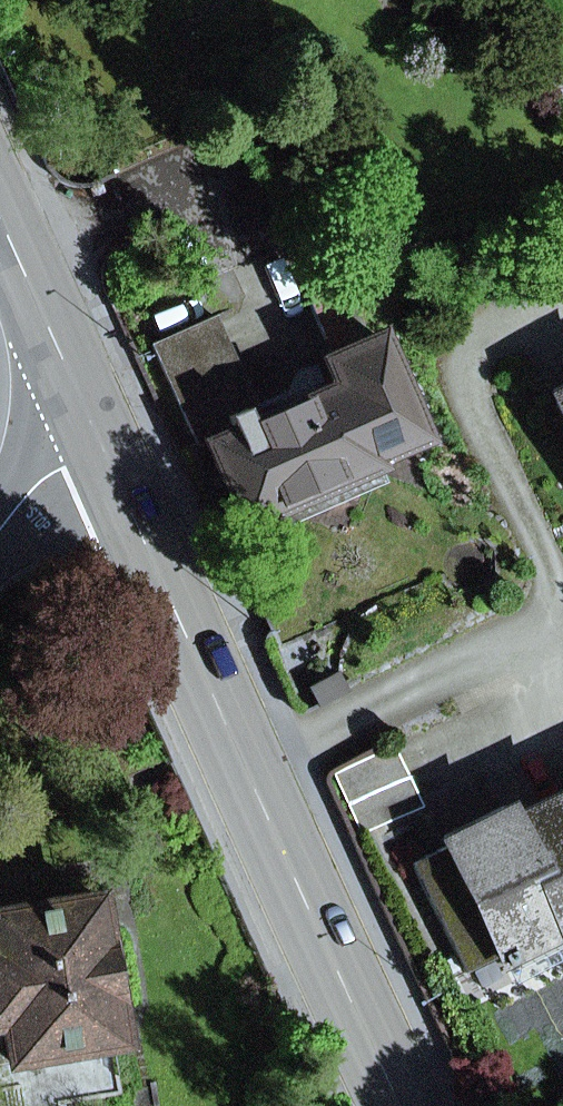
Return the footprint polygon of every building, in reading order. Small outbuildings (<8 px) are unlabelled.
[(151,344),(182,413),(246,385),(215,316),(151,344)] [(373,460),(422,438),(377,336),(325,359),(336,385),(262,418),(249,424),(242,409),(225,417),(231,432),(207,442),(242,524),(280,508),(299,515),(306,497),(312,494),(330,502),(338,483),(343,480),(362,488),(369,469),(376,466),(373,460)] [(246,385),(182,413),(197,446),(207,442),(231,432),(225,417),(242,409),(249,424),(262,418),(246,385)] [(242,524),(250,541),(383,483),(376,466),(369,469),(362,488),(343,480),(338,483),(330,502),(312,494),(306,497),(299,515),(280,508),(242,524)] [(362,835),(423,807),(395,745),(334,773),(362,835)] [(511,826),(510,826),(561,928),(560,929),(562,935),(562,799),(511,826)] [(515,960),(511,953),(560,929),(561,928),(510,826),(511,826),(506,816),(410,863),(465,973),(500,955),(505,965),(515,960)] [(1,1025),(8,1066),(120,1046),(94,899),(0,915),(0,1026),(1,1025)]
